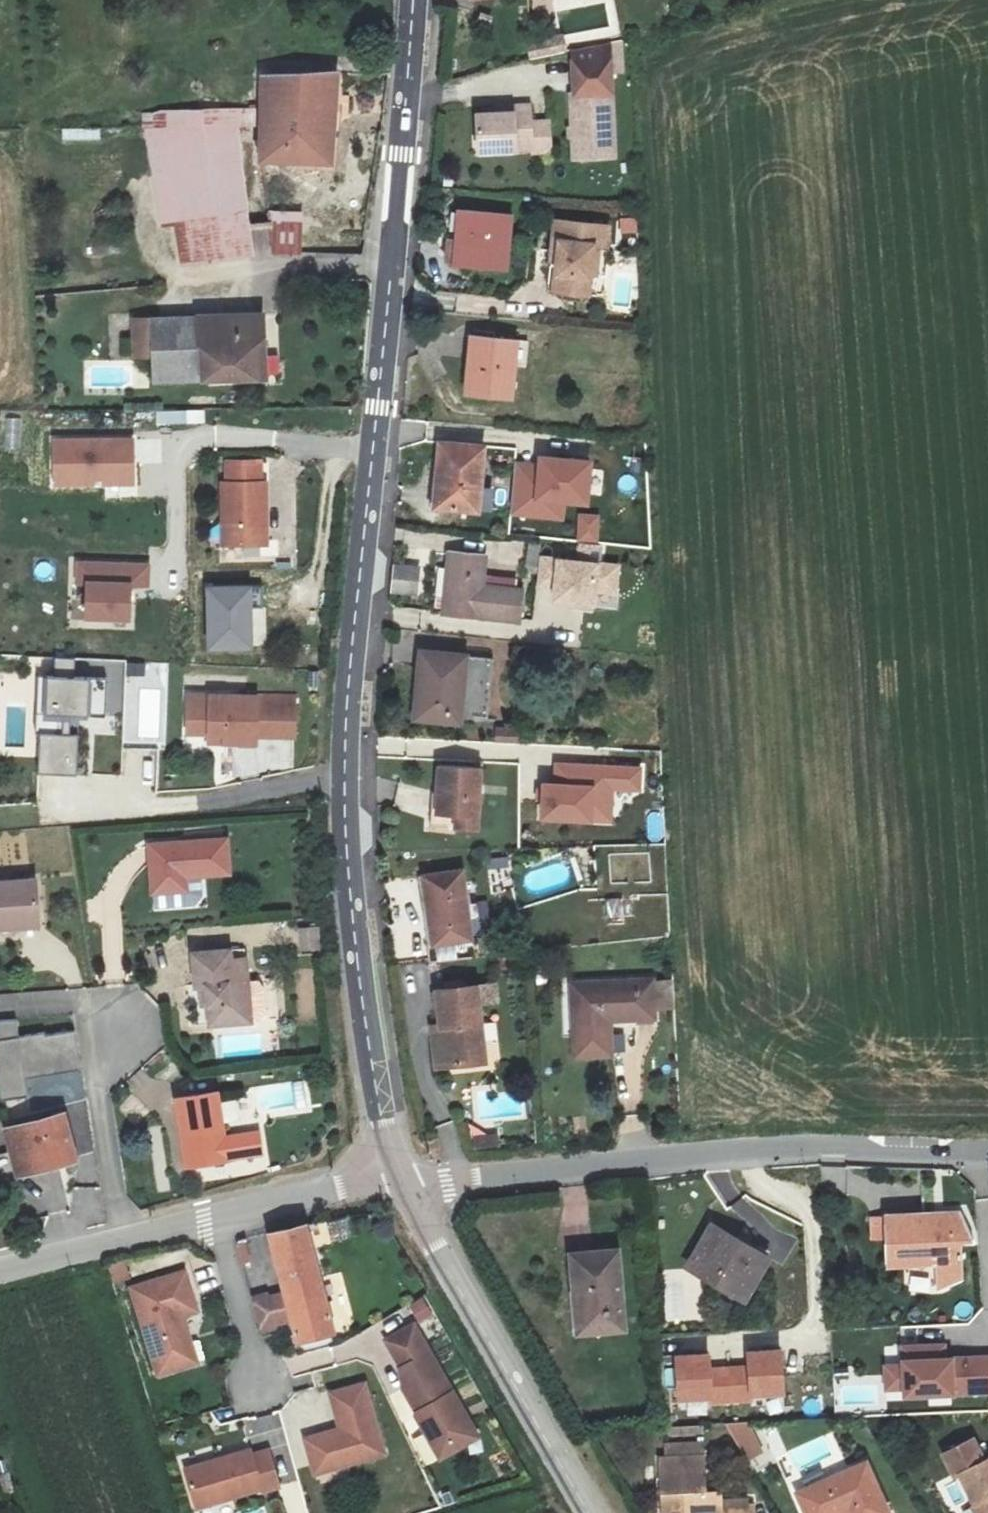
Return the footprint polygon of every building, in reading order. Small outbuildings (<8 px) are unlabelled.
[(553,8),(583,7),(582,0),(553,0),(553,8)] [(570,161),(612,160),(609,75),(607,42),(570,51),(571,102),(567,103),(570,161)] [(260,78),(259,164),(332,166),(340,74),(260,78)] [(477,115),(480,154),(517,152),(517,148),(551,146),(549,120),(531,122),(530,104),(515,105),(515,113),(477,115)] [(257,126),(256,109),(142,114),(143,132),(159,227),(172,225),(248,212),(237,127),(257,126)] [(63,128),(63,142),(101,142),(101,128),(63,128)] [(248,212),(172,225),(179,270),(253,257),(248,212)] [(270,212),(272,253),(300,253),(302,213),(270,212)] [(459,213),(455,269),(508,272),(511,216),(459,213)] [(638,236),(637,217),(619,218),(621,237),(638,236)] [(607,226),(554,221),(552,241),(558,242),(553,293),(588,296),(593,245),(606,246),(607,226)] [(199,317),(205,382),(265,379),(263,314),(199,317)] [(152,384),(205,382),(199,317),(132,319),(133,358),(152,357),(152,384)] [(471,338),(466,395),(512,399),(517,342),(471,338)] [(205,425),(204,409),(156,411),(157,427),(205,425)] [(55,441),(55,485),(133,484),(132,440),(55,441)] [(438,443),(434,510),(477,512),(480,446),(438,443)] [(221,482),(221,545),(267,544),(266,482),(258,482),(258,459),(229,460),(229,482),(221,482)] [(564,518),(565,504),(586,506),(590,463),(540,459),(539,466),(516,464),(512,514),(564,518)] [(579,515),(578,541),(598,542),(599,516),(579,515)] [(450,555),(444,612),(513,620),(517,592),(480,587),(483,558),(450,555)] [(618,566),(541,558),(538,587),(554,588),(552,604),(594,608),(596,593),(616,595),(618,566)] [(128,621),(129,585),(147,586),(148,563),(75,561),(75,584),(86,584),(85,620),(128,621)] [(393,564),(393,595),(421,595),(421,564),(393,564)] [(207,590),(209,650),(250,649),(249,589),(207,590)] [(417,653),(413,723),(461,726),(462,715),(486,717),(490,658),(417,653)] [(39,677),(38,715),(104,717),(106,679),(73,678),(74,658),(55,658),(55,677),(39,677)] [(188,694),(187,732),(208,733),(207,744),(257,746),(257,737),(294,738),(296,698),(188,694)] [(41,735),(39,774),(75,775),(77,737),(41,735)] [(94,748),(117,749),(117,737),(94,737),(94,748)] [(644,766),(558,763),(557,783),(542,783),(541,824),(617,827),(618,795),(643,796),(644,766)] [(436,768),(435,816),(456,816),(456,831),(478,831),(479,769),(436,768)] [(149,845),(152,893),(187,891),(186,875),(229,872),(227,839),(149,845)] [(422,877),(430,943),(471,938),(463,871),(422,877)] [(14,928),(14,935),(40,933),(36,882),(0,884),(0,929),(14,928)] [(623,896),(605,900),(609,922),(627,919),(623,896)] [(320,925),(300,927),(302,954),(323,952),(320,925)] [(204,1002),(212,1001),(214,1025),(256,1021),(252,980),(235,981),(232,945),(197,949),(200,984),(202,984),(204,1002)] [(574,983),(578,1055),(613,1053),(611,1019),(656,1016),(654,979),(574,983)] [(439,991),(442,1026),(430,1027),(434,1069),(486,1064),(480,1004),(498,1002),(496,985),(439,991)] [(76,1029),(20,1038),(18,1021),(0,1023),(0,1083),(2,1098),(29,1094),(26,1075),(81,1067),(76,1029)] [(226,1158),(261,1153),(258,1132),(223,1137),(217,1093),(175,1099),(185,1169),(227,1163),(226,1158)] [(9,1129),(21,1171),(75,1156),(63,1114),(9,1129)] [(478,1146),(497,1145),(496,1132),(478,1134),(478,1146)] [(886,1238),(888,1268),(937,1266),(939,1288),(960,1279),(960,1242),(972,1242),(960,1212),(871,1216),(872,1239),(886,1238)] [(271,1236),(286,1294),(255,1302),(262,1331),(294,1322),(299,1341),(334,1332),(306,1226),(271,1236)] [(711,1228),(687,1267),(747,1304),(771,1264),(711,1228)] [(571,1257),(577,1333),(625,1329),(618,1253),(571,1257)] [(198,1365),(184,1317),(198,1313),(186,1275),(134,1290),(159,1376),(198,1365)] [(684,1312),(684,1300),(677,1300),(677,1281),(668,1281),(667,1312),(684,1312)] [(425,1297),(411,1304),(420,1322),(435,1314),(425,1297)] [(478,1437),(414,1326),(386,1343),(403,1372),(401,1373),(411,1391),(406,1394),(417,1412),(420,1410),(423,1415),(417,1418),(441,1459),(478,1437)] [(946,1359),(945,1345),(903,1347),(903,1365),(885,1365),(886,1390),(905,1389),(905,1398),(987,1394),(987,1357),(946,1359)] [(750,1402),(749,1397),(782,1395),(779,1352),(746,1354),(747,1365),(710,1368),(710,1357),(677,1359),(680,1401),(712,1399),(713,1404),(750,1402)] [(316,1472),(384,1453),(365,1385),(332,1394),(342,1429),(307,1439),(316,1472)] [(748,1426),(728,1426),(747,1461),(762,1452),(748,1426)] [(747,1501),(721,1502),(721,1493),(704,1494),(701,1427),(666,1429),(667,1458),(661,1459),(664,1512),(748,1512),(747,1501)] [(984,1461),(974,1440),(941,1456),(952,1476),(957,1474),(976,1512),(987,1512),(987,1459),(984,1461)] [(253,1450),(188,1469),(199,1506),(263,1487),(264,1490),(282,1485),(271,1450),(254,1455),(253,1450)] [(16,1494),(1,1455),(0,1455),(0,1498),(16,1494)] [(847,1511),(847,1512),(888,1512),(865,1462),(796,1493),(805,1512),(843,1512),(847,1511)]
